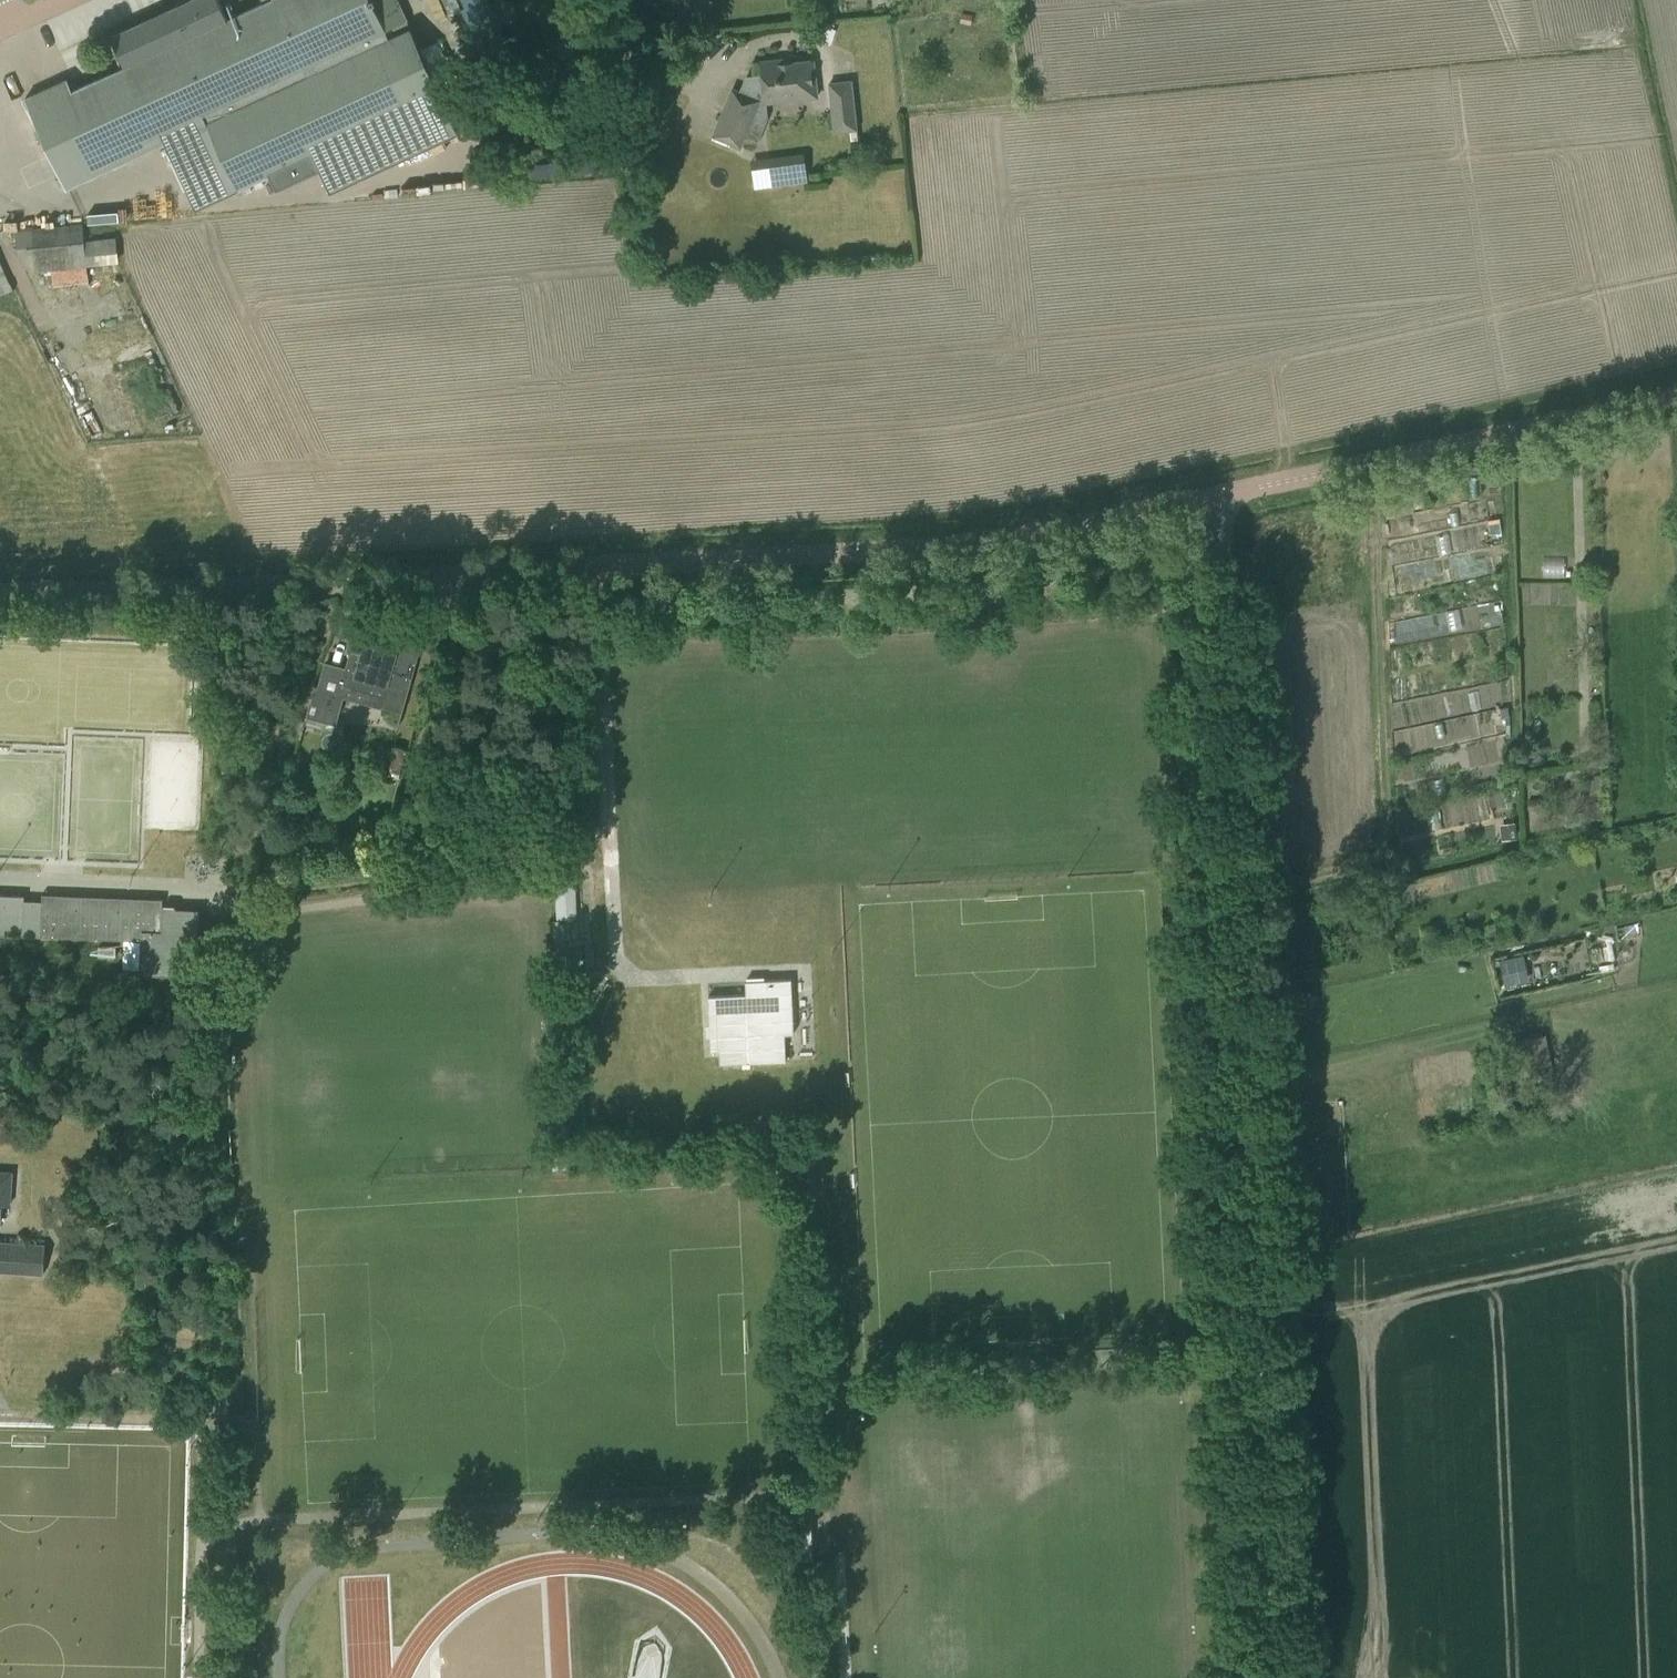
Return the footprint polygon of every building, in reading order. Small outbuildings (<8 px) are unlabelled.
[(25,98),(28,105),(67,188),(208,123),(231,174),(223,178),(228,190),(237,186),(238,188),(269,174),(276,189),(320,169),(330,191),(458,132),(409,24),(391,32),(389,27),(406,19),(398,0),(262,0),(263,2),(228,19),(219,0),(190,0),(188,1),(178,6),(168,10),(112,36),(125,66),(73,90),(67,79),(25,98)] [(488,0),(464,0),(467,7),(463,9),(488,65),(512,54),(488,0)] [(713,135),(740,147),(760,100),(764,99),(764,102),(796,99),(795,95),(817,92),(813,60),(792,62),(792,58),(760,61),(762,76),(747,77),(741,92),(732,88),(713,135)] [(829,83),(835,131),(857,129),(851,80),(829,83)] [(757,184),(812,182),(811,160),(756,162),(757,184)] [(87,272),(84,241),(82,224),(16,231),(18,257),(35,256),(36,273),(87,272)] [(381,706),(402,712),(420,648),(399,642),(396,651),(363,642),(360,652),(350,649),(341,684),(368,691),(370,681),(386,686),(381,706)] [(306,715),(335,725),(344,695),(315,686),(306,715)] [(302,827),(300,838),(320,842),(322,832),(302,827)] [(557,886),(558,918),(578,917),(576,885),(557,886)] [(24,895),(0,894),(0,934),(22,935),(24,895)] [(200,909),(176,908),(175,905),(167,904),(163,899),(43,894),(43,900),(42,900),(40,936),(141,940),(140,974),(198,975),(200,917),(200,909)] [(99,945),(99,955),(116,956),(116,946),(99,945)] [(710,998),(714,1055),(722,1055),(723,1064),(785,1060),(783,1034),(792,1033),(789,980),(736,983),(737,996),(710,998)] [(1509,1043),(1516,1079),(1553,1073),(1545,1035),(1509,1043)] [(1,1204),(10,1205),(12,1172),(0,1171),(0,1215),(1,1204)] [(43,1273),(45,1244),(0,1241),(0,1270),(43,1273)]
